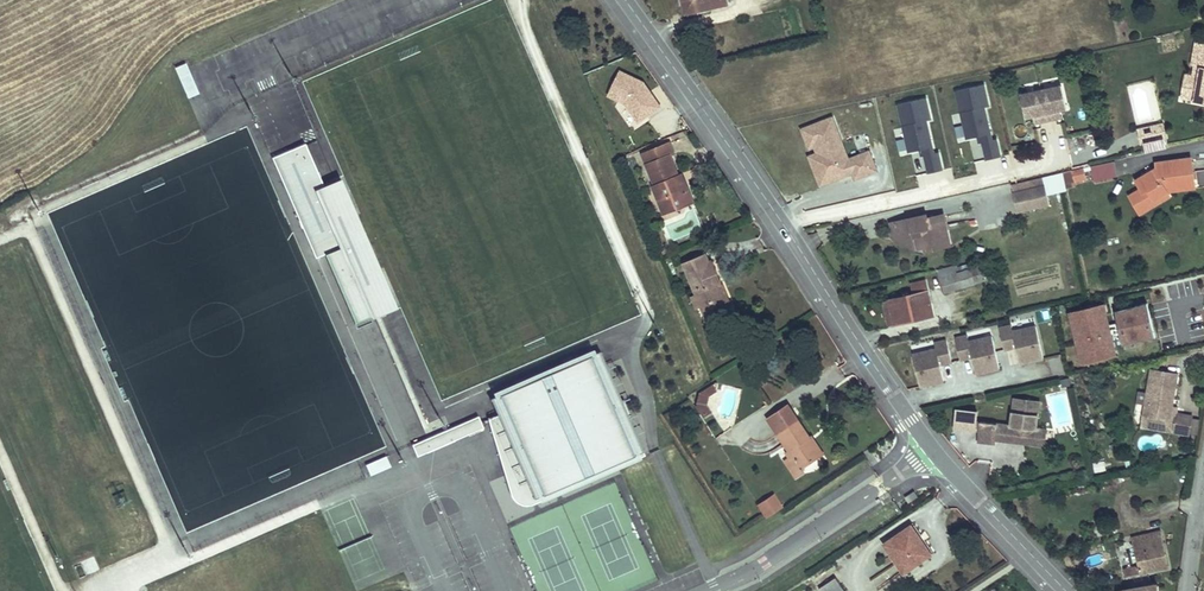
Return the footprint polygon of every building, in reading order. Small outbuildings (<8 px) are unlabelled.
[(728,0),(686,0),(689,14),(730,5),(728,0)] [(1195,41),(1191,66),(1195,66),(1200,67),(1194,100),(1194,102),(1203,103),(1203,43),(1195,41)] [(186,63),(174,68),(186,99),(198,94),(186,63)] [(1193,76),(1186,75),(1182,98),(1194,100),(1200,67),(1195,66),(1193,76)] [(649,121),(662,92),(617,73),(605,101),(649,121)] [(984,84),(956,91),(967,139),(978,136),(981,136),(982,142),(986,160),(1000,157),(996,139),(992,140),(984,107),(989,106),(984,84)] [(1033,116),(1037,115),(1039,122),(1056,119),(1055,111),(1060,110),(1066,109),(1061,86),(1021,94),(1026,118),(1033,116)] [(925,98),(898,104),(909,152),(920,150),(923,149),(924,156),(928,173),(942,170),(938,152),(933,153),(926,121),(930,120),(925,98)] [(832,118),(802,129),(809,148),(814,146),(817,144),(820,152),(817,153),(828,182),(853,173),(855,179),(876,171),(869,152),(848,160),(832,118)] [(628,137),(622,121),(609,126),(616,142),(628,137)] [(1153,126),(1155,133),(1165,130),(1163,123),(1153,126)] [(1137,130),(1140,144),(1167,138),(1165,130),(1155,133),(1153,126),(1137,130)] [(305,143),(272,158),(315,258),(325,254),(328,252),(351,307),(363,302),(372,298),(325,188),(305,143)] [(678,176),(670,156),(674,154),(669,143),(642,154),(655,185),(653,186),(664,213),(684,205),(680,196),(689,192),(684,180),(680,181),(678,176)] [(828,182),(817,153),(809,157),(820,185),(828,182)] [(1134,194),(1140,205),(1153,197),(1156,202),(1169,195),(1165,189),(1168,187),(1169,188),(1194,185),(1191,158),(1157,162),(1158,168),(1136,181),(1142,190),(1134,194)] [(1113,161),(1090,166),(1094,183),(1117,177),(1113,161)] [(1075,182),(1086,179),(1084,168),(1072,170),(1075,182)] [(1066,190),(1062,173),(1043,177),(1045,186),(1047,195),(1066,190)] [(391,306),(338,183),(325,188),(372,298),(378,311),(391,306)] [(1047,195),(1045,186),(1013,193),(1017,212),(1049,205),(1047,195)] [(693,202),(689,192),(680,196),(684,205),(693,202)] [(1130,196),(1141,215),(1158,205),(1156,202),(1153,197),(1140,205),(1134,194),(1130,196)] [(950,246),(943,214),(928,218),(927,214),(896,221),(899,237),(906,236),(907,241),(913,240),(914,245),(933,240),(935,249),(950,246)] [(899,237),(896,221),(890,223),(893,239),(915,249),(925,247),(926,251),(935,249),(933,240),(914,245),(913,240),(907,241),(906,236),(899,237)] [(351,307),(328,252),(325,254),(355,322),(369,316),(363,302),(351,307)] [(722,284),(713,261),(708,263),(705,254),(684,262),(698,295),(702,305),(707,317),(727,308),(718,286),(722,284)] [(970,270),(969,264),(957,267),(959,273),(970,270)] [(981,266),(970,270),(959,273),(957,267),(957,265),(938,271),(945,293),(986,280),(981,266)] [(889,300),(894,318),(907,314),(909,321),(933,315),(924,280),(911,284),(914,294),(889,300)] [(731,306),(722,284),(718,286),(727,308),(731,306)] [(702,305),(698,295),(693,297),(697,307),(702,305)] [(894,318),(889,300),(883,302),(889,326),(909,321),(907,314),(894,318)] [(1110,325),(1105,303),(1068,312),(1080,365),(1117,356),(1114,342),(1110,325)] [(1155,337),(1147,303),(1115,311),(1118,323),(1122,340),(1123,344),(1155,337)] [(1122,340),(1118,323),(1110,325),(1114,342),(1122,340)] [(1020,363),(1043,358),(1036,326),(1013,332),(1012,326),(999,328),(1004,350),(1016,347),(1020,363)] [(976,374),(999,368),(992,336),(969,342),(968,336),(955,338),(960,360),(972,357),(976,374)] [(952,362),(947,340),(934,343),(936,349),(913,355),(920,386),(944,381),(940,364),(952,362)] [(621,400),(600,350),(490,398),(498,415),(488,419),(511,496),(513,498),(517,502),(523,505),(532,504),(645,455),(628,417),(631,417),(624,399),(621,400)] [(1147,415),(1170,419),(1172,407),(1178,374),(1151,369),(1147,392),(1150,393),(1147,415)] [(716,391),(712,385),(708,388),(711,394),(716,391)] [(711,394),(708,388),(699,393),(696,403),(705,416),(711,412),(706,404),(708,396),(711,394)] [(1142,426),(1174,432),(1177,414),(1178,408),(1172,407),(1170,419),(1147,415),(1150,393),(1147,392),(1142,426)] [(1044,446),(1046,430),(1036,429),(1039,401),(1014,399),(1011,426),(1006,425),(1005,438),(1023,440),(1026,444),(1044,446)] [(810,437),(789,405),(768,419),(792,456),(785,461),(796,478),(804,473),(801,468),(819,457),(808,439),(810,438),(810,437)] [(1174,432),(1189,434),(1192,417),(1177,414),(1174,432)] [(478,416),(412,444),(417,456),(483,427),(478,416)] [(995,440),(997,424),(976,422),(975,431),(980,431),(978,442),(994,444),(995,440)] [(1005,438),(1006,425),(997,424),(995,440),(1004,441),(1005,438)] [(823,454),(811,436),(810,437),(810,438),(808,439),(819,457),(823,454)] [(369,476),(390,468),(386,457),(364,465),(369,476)] [(1093,463),(1094,473),(1105,472),(1104,462),(1093,463)] [(918,497),(914,491),(905,498),(909,503),(918,497)] [(781,507),(774,496),(772,497),(779,509),(781,507)] [(766,517),(779,509),(772,497),(759,506),(766,517)] [(921,541),(911,526),(908,528),(918,543),(921,541)] [(931,555),(921,541),(918,543),(908,528),(884,544),(904,573),(931,555)] [(1164,545),(1161,532),(1132,538),(1135,552),(1164,545)] [(1169,567),(1164,545),(1135,552),(1138,566),(1124,569),(1126,577),(1169,567)] [(835,577),(819,589),(820,590),(845,590),(835,577)]
